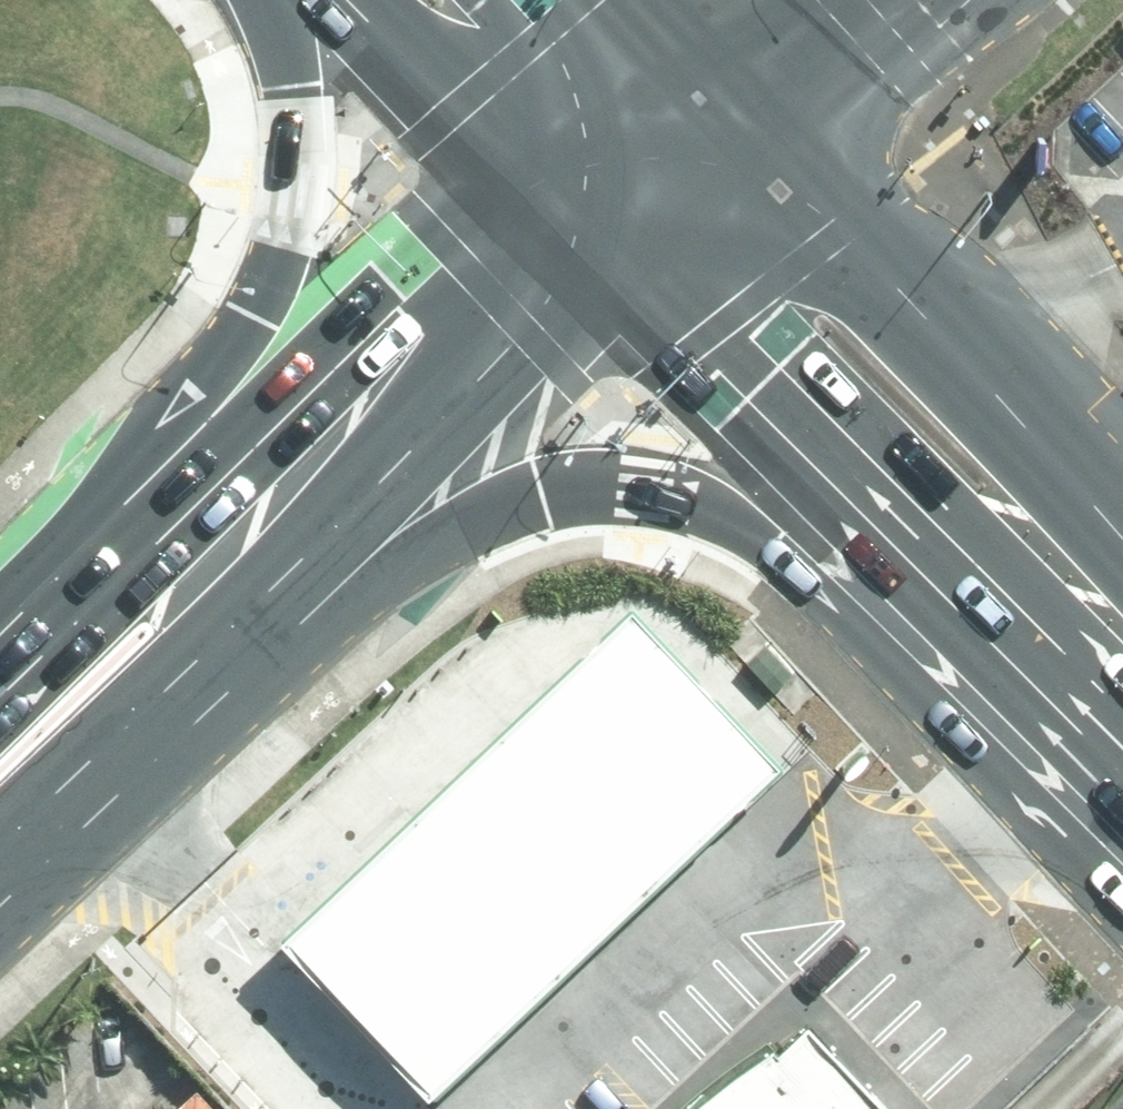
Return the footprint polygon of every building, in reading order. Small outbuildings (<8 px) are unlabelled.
[(278,948),(428,1106),(782,772),(632,614),(278,948)] [(808,1032),(778,1059),(766,1045),(733,1068),(700,1091),(680,1108),(882,1108),(808,1032)] [(197,1087),(173,1108),(217,1108),(197,1087)]
